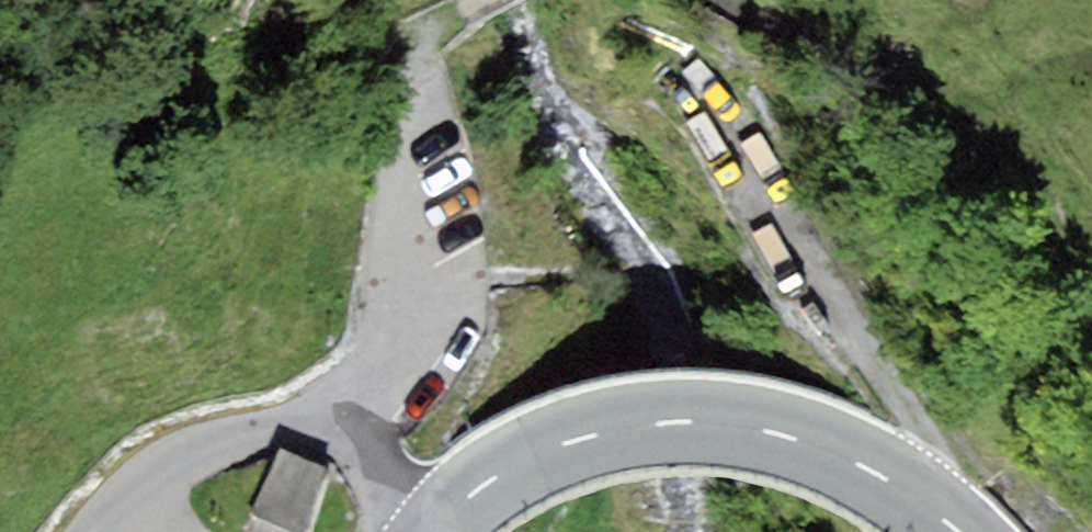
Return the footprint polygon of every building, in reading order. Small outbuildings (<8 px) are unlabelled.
[(254,509),(309,531),(336,466),(282,443),(254,509)]
